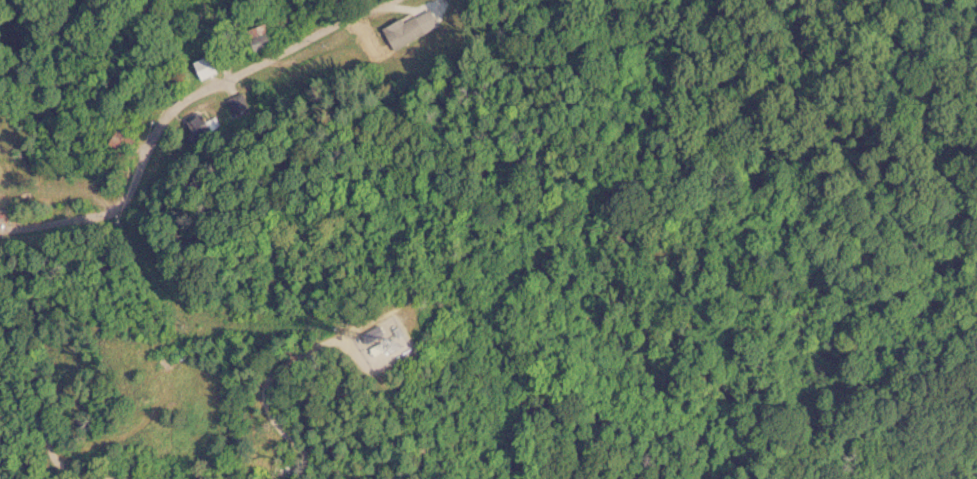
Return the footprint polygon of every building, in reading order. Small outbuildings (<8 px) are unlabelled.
[(243,29),(249,55),(270,49),(264,24),(243,29)] [(407,39),(392,24),(380,37),(395,52),(407,39)] [(194,77),(210,76),(209,60),(193,61),(194,77)] [(217,118),(209,122),(213,129),(220,124),(217,118)] [(103,142),(125,154),(134,138),(112,126),(103,142)] [(377,330),(372,322),(354,333),(359,342),(377,330)]
